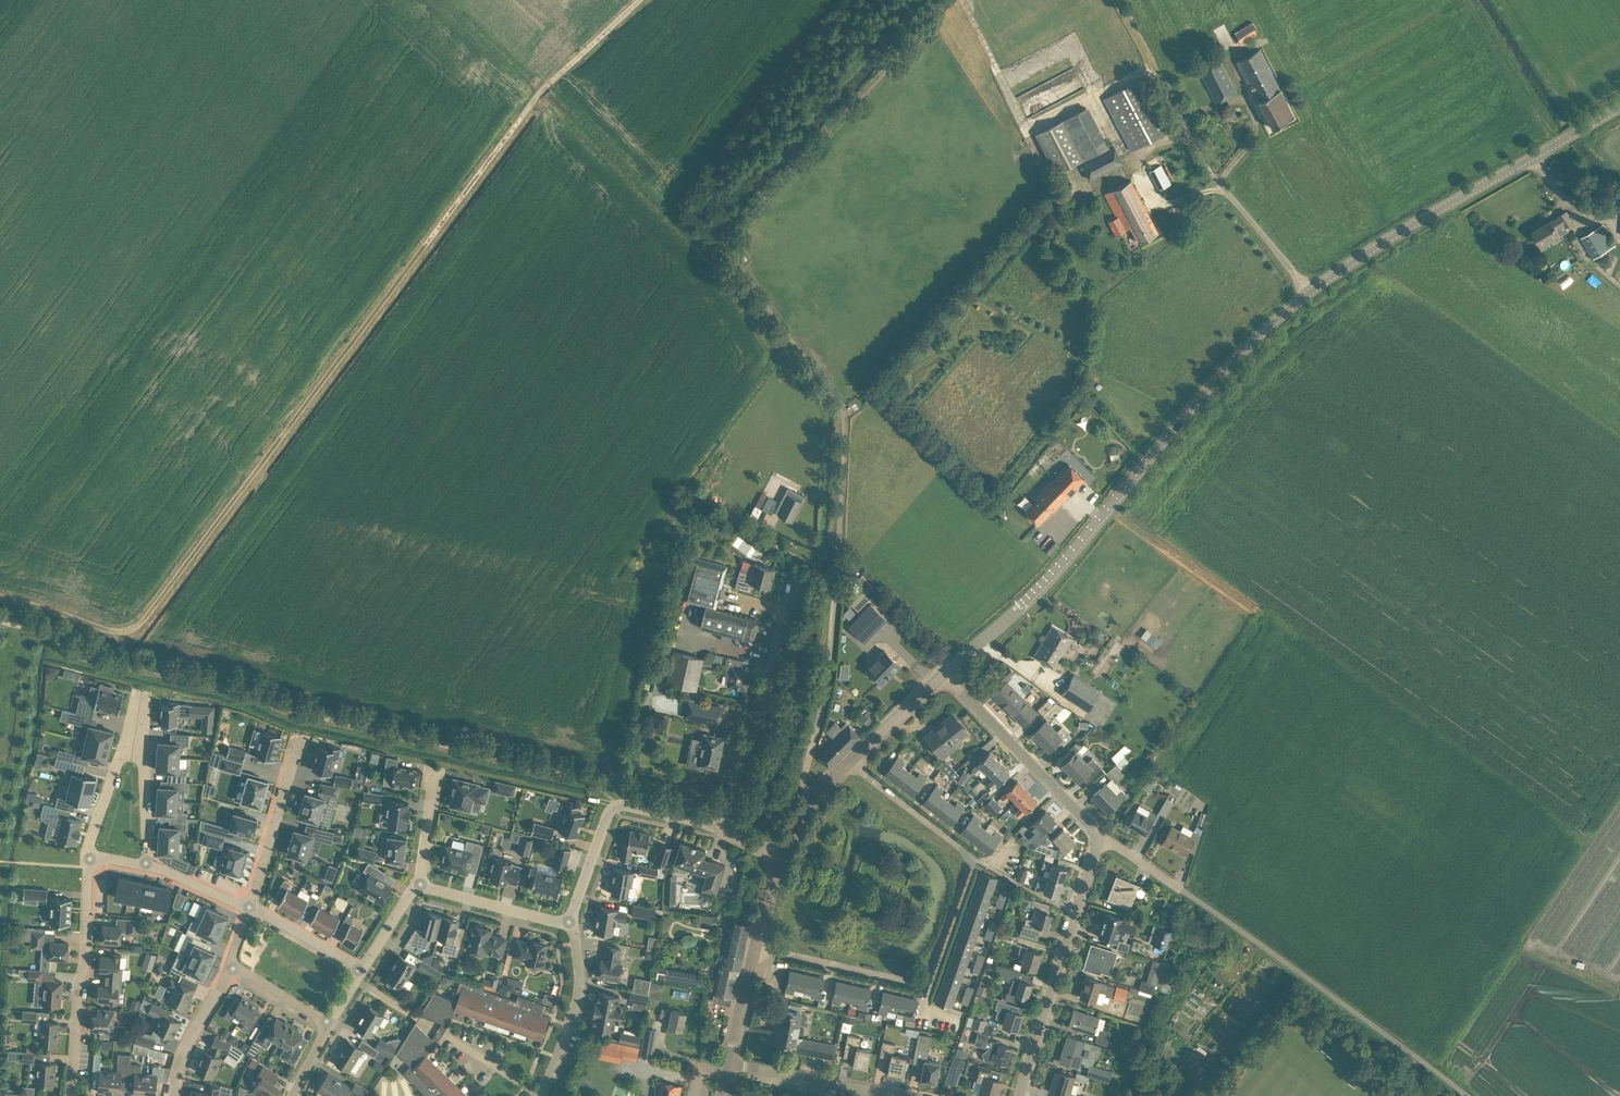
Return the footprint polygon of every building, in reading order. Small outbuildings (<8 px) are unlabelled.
[(1260,33),(1253,22),(1235,32),(1242,44),(1260,33)] [(1258,49),(1236,61),(1272,127),(1294,116),(1258,49)] [(1197,66),(1216,102),(1236,91),(1217,56),(1197,66)] [(1104,98),(1131,150),(1170,130),(1142,78),(1104,98)] [(1223,114),(1227,120),(1237,115),(1233,109),(1223,114)] [(1080,160),(1083,158),(1063,119),(1035,134),(1055,172),(1080,160)] [(1111,144),(1083,158),(1080,160),(1089,179),(1120,163),(1111,144)] [(1149,170),(1160,190),(1171,184),(1161,165),(1149,170)] [(1105,193),(1118,216),(1108,221),(1115,236),(1131,227),(1139,242),(1158,232),(1131,180),(1105,193)] [(1566,226),(1573,222),(1567,211),(1559,215),(1560,216),(1552,221),(1552,219),(1533,230),(1542,244),(1560,233),(1561,234),(1569,229),(1566,226)] [(1583,237),(1595,257),(1616,244),(1603,224),(1583,237)] [(1052,511),(1083,478),(1068,464),(1036,497),(1037,499),(1025,512),(1038,523),(1051,509),(1052,511)] [(781,500),(775,512),(792,520),(804,495),(788,487),(784,494),(781,500)] [(762,508),(763,509),(770,512),(770,511),(776,500),(771,497),(769,496),(763,507),(762,508)] [(716,608),(727,565),(695,557),(683,599),(706,606),(716,608)] [(769,583),(771,583),(775,568),(754,563),(751,572),(740,569),(735,587),(750,591),(753,582),(766,586),(767,584),(769,583)] [(845,597),(858,610),(878,590),(862,573),(844,591),(848,595),(845,597)] [(848,627),(864,642),(887,618),(871,603),(848,627)] [(701,627),(742,638),(748,639),(755,636),(759,620),(748,617),(706,606),(701,627)] [(849,618),(855,611),(848,606),(842,613),(849,618)] [(1055,669),(1074,638),(1052,625),(1034,656),(1055,669)] [(867,668),(881,681),(887,675),(888,676),(889,674),(888,673),(892,669),(894,671),(900,665),(885,649),(867,668)] [(674,651),(667,683),(696,689),(703,657),(674,651)] [(709,652),(707,664),(720,667),(723,655),(709,652)] [(724,670),(730,672),(728,685),(747,689),(750,675),(746,669),(741,668),(743,659),(727,656),(724,670)] [(998,674),(1004,681),(1014,671),(1008,665),(998,674)] [(1069,679),(1060,692),(1072,700),(1079,704),(1080,705),(1089,710),(1099,694),(1071,676),(1069,679)] [(1003,703),(1008,709),(1022,696),(1007,681),(994,694),(1000,701),(1001,700),(1004,703),(1003,703)] [(86,715),(93,717),(95,707),(118,713),(123,694),(113,691),(114,686),(100,683),(99,687),(91,685),(88,696),(93,697),(90,705),(78,702),(76,712),(86,715)] [(1021,688),(1025,693),(1031,688),(1026,683),(1021,688)] [(688,700),(685,716),(720,724),(724,708),(700,702),(702,692),(692,690),(690,700),(688,700)] [(1008,709),(1013,714),(1014,713),(1017,716),(1016,717),(1023,724),(1036,710),(1022,696),(1008,709)] [(1048,698),(1037,708),(1043,715),(1054,705),(1048,698)] [(161,704),(160,716),(162,716),(161,724),(166,724),(166,730),(176,730),(176,725),(177,725),(177,715),(179,716),(179,715),(190,716),(190,715),(194,715),(203,716),(202,731),(210,732),(212,732),(214,706),(191,705),(191,704),(180,703),(180,702),(170,702),(170,704),(161,704)] [(1043,715),(1048,721),(1063,707),(1056,703),(1054,705),(1043,715)] [(70,711),(67,720),(83,724),(86,715),(76,712),(70,711)] [(935,726),(925,735),(939,753),(954,741),(966,732),(970,736),(971,736),(952,713),(953,715),(937,728),(935,726)] [(1032,733),(1039,740),(1040,739),(1049,748),(1059,739),(1064,744),(1071,737),(1063,728),(1058,733),(1046,720),(1032,733)] [(818,755),(830,766),(860,736),(848,724),(843,729),(839,726),(831,734),(835,738),(818,755)] [(90,726),(86,740),(110,746),(113,732),(114,732),(114,731),(113,730),(113,731),(106,729),(106,728),(96,726),(91,725),(90,725),(90,726)] [(281,735),(263,730),(256,754),(274,759),(281,735)] [(159,741),(158,755),(180,757),(180,746),(182,747),(189,743),(190,734),(171,732),(170,742),(159,741)] [(698,763),(717,768),(723,738),(705,734),(701,751),(691,749),(688,764),(697,766),(698,763)] [(110,746),(86,740),(84,750),(76,748),(73,761),(85,764),(88,765),(90,757),(98,759),(99,759),(105,760),(106,761),(107,759),(110,746)] [(1071,746),(1070,748),(1075,753),(1076,752),(1082,746),(1077,741),(1071,746)] [(319,745),(312,769),(331,774),(336,757),(338,758),(340,747),(328,744),(327,747),(319,745)] [(1124,744),(1112,757),(1116,763),(1124,755),(1131,748),(1124,744)] [(246,750),(230,745),(227,755),(244,760),(246,750)] [(34,765),(41,766),(43,753),(36,751),(34,765)] [(983,767),(988,772),(999,762),(989,751),(978,762),(972,768),(977,773),(983,767)] [(243,762),(223,757),(223,755),(213,752),(212,757),(222,760),(220,768),(240,773),(243,762)] [(1063,765),(1069,772),(1071,770),(1080,780),(1090,770),(1095,775),(1102,768),(1093,758),(1087,763),(1076,752),(1075,753),(1063,765)] [(158,755),(157,769),(168,770),(168,780),(172,780),(173,780),(187,781),(188,771),(181,766),(179,766),(180,757),(158,755)] [(402,787),(403,784),(414,786),(414,784),(416,783),(416,778),(415,777),(416,769),(397,766),(398,758),(387,755),(385,771),(393,772),(392,785),(402,787)] [(1116,763),(1115,764),(1119,769),(1128,760),(1124,755),(1116,763)] [(885,773),(899,784),(909,771),(902,765),(905,761),(898,756),(885,773)] [(72,776),(70,785),(93,791),(96,777),(83,774),(85,764),(57,757),(54,766),(64,768),(70,776),(72,776)] [(939,766),(950,774),(955,769),(945,760),(939,766)] [(988,772),(993,778),(987,784),(991,789),(998,782),(998,783),(1009,772),(999,762),(988,772)] [(1115,764),(1106,773),(1116,782),(1124,774),(1119,769),(1115,764)] [(950,774),(954,778),(959,774),(955,769),(950,774)] [(954,778),(964,785),(971,773),(965,769),(961,775),(959,774),(954,778)] [(261,806),(264,796),(265,795),(264,795),(265,791),(266,791),(266,790),(265,790),(268,780),(259,778),(260,775),(243,771),(241,778),(247,780),(242,800),(261,806)] [(899,784),(913,794),(926,777),(919,772),(916,776),(909,771),(899,784)] [(351,786),(353,779),(335,776),(334,783),(351,786)] [(452,794),(450,805),(470,809),(471,808),(479,810),(481,801),(486,802),(489,787),(478,785),(479,784),(454,778),(450,794),(452,794)] [(1147,789),(1153,782),(1149,778),(1143,785),(1147,789)] [(159,786),(158,799),(177,800),(178,790),(189,791),(189,782),(173,780),(172,787),(159,786)] [(495,780),(493,789),(515,794),(517,785),(495,780)] [(1011,795),(1016,801),(1027,790),(1017,780),(1006,791),(1002,795),(1006,800),(1011,795)] [(299,816),(318,822),(324,800),(331,802),(333,793),(337,794),(339,786),(338,786),(338,785),(321,782),(321,783),(320,783),(319,790),(320,790),(318,796),(306,792),(303,801),(302,800),(300,807),(301,807),(299,816)] [(1093,794),(1102,803),(1101,804),(1108,812),(1119,801),(1120,803),(1127,796),(1121,789),(1116,794),(1105,783),(1093,794)] [(93,791),(70,785),(67,794),(65,794),(58,796),(55,806),(58,806),(70,809),(74,810),(76,801),(90,804),(93,791)] [(923,802),(937,813),(947,800),(940,794),(943,790),(936,785),(923,802)] [(364,790),(363,800),(381,802),(382,793),(364,790)] [(1016,801),(1021,806),(1016,811),(1020,816),(1025,810),(1026,811),(1037,800),(1027,790),(1016,801)] [(978,798),(983,804),(992,796),(987,791),(978,798)] [(984,804),(993,814),(1001,806),(993,796),(984,804)] [(1159,812),(1166,816),(1174,802),(1167,798),(1159,812)] [(158,799),(157,812),(171,813),(170,820),(186,821),(187,812),(177,811),(177,800),(158,799)] [(381,812),(378,824),(388,826),(389,824),(405,827),(407,817),(409,818),(410,808),(408,808),(408,804),(409,802),(388,799),(385,813),(381,812)] [(937,813),(951,823),(964,806),(957,801),(954,805),(947,800),(937,813)] [(576,811),(578,806),(567,802),(563,813),(565,813),(559,829),(576,836),(584,814),(576,811)] [(56,838),(76,843),(78,835),(79,835),(81,828),(80,828),(82,820),(62,815),(56,814),(58,806),(55,806),(44,803),(41,816),(46,820),(56,823),(53,837),(57,838),(56,838)] [(1128,824),(1144,833),(1151,821),(1153,822),(1157,815),(1150,811),(1148,815),(1136,809),(1128,824)] [(1029,838),(1024,843),(1028,846),(1034,848),(1039,843),(1041,842),(1046,836),(1047,836),(1048,834),(1044,830),(1055,819),(1054,818),(1054,817),(1050,813),(1049,813),(1046,810),(1038,817),(1029,826),(1035,832),(1031,836),(1029,838)] [(223,825),(221,834),(241,840),(244,832),(251,834),(253,828),(254,828),(257,819),(235,812),(230,827),(223,825)] [(961,831),(975,842),(985,828),(978,823),(981,819),(974,814),(961,831)] [(201,818),(198,828),(208,830),(211,821),(201,818)] [(1009,827),(1014,832),(1022,824),(1017,819),(1009,827)] [(170,826),(160,825),(160,833),(159,833),(159,838),(179,840),(179,829),(186,829),(186,821),(170,820),(170,826)] [(531,832),(551,838),(554,827),(534,822),(531,832)] [(1169,832),(1163,841),(1172,846),(1172,845),(1176,847),(1175,850),(1184,855),(1187,849),(1195,853),(1201,834),(1194,830),(1193,830),(1183,824),(1180,830),(1172,826),(1169,832)] [(354,826),(353,834),(362,835),(363,827),(354,826)] [(319,828),(316,838),(331,841),(332,840),(341,842),(343,835),(333,833),(333,831),(333,830),(319,827),(319,828)] [(975,842),(989,852),(1002,835),(996,830),(993,834),(985,828),(975,842)] [(1063,828),(1053,837),(1060,844),(1055,856),(1062,859),(1065,850),(1075,840),(1063,828)] [(306,858),(313,834),(295,829),(292,838),(290,844),(288,853),(306,858)] [(633,847),(647,849),(650,833),(630,829),(628,843),(623,842),(620,858),(630,860),(633,847)] [(224,837),(205,832),(203,842),(215,846),(221,848),(223,843),(224,837)] [(406,846),(405,846),(406,838),(398,836),(398,835),(390,833),(390,835),(389,835),(388,835),(383,835),(381,852),(386,853),(385,858),(403,861),(404,852),(405,852),(406,846)] [(522,835),(517,852),(529,855),(534,838),(522,835)] [(1041,842),(1034,848),(1051,853),(1052,848),(1046,845),(1051,840),(1047,836),(1046,836),(1041,842)] [(159,844),(158,851),(172,852),(171,862),(186,869),(190,861),(178,856),(179,840),(159,838),(158,844),(159,844)] [(441,865),(467,872),(471,859),(479,861),(483,844),(467,839),(464,850),(446,845),(445,847),(443,847),(441,854),(444,854),(441,865)] [(674,862),(689,867),(688,870),(706,876),(702,887),(716,891),(725,864),(711,859),(711,862),(702,859),(706,849),(681,841),(674,862)] [(655,863),(665,866),(672,846),(661,843),(655,863)] [(217,853),(213,865),(221,867),(221,868),(241,874),(244,864),(246,864),(246,863),(244,863),(245,859),(247,860),(247,859),(246,859),(248,851),(227,845),(224,855),(217,853)] [(531,889),(557,896),(562,877),(561,877),(563,868),(566,869),(571,849),(558,845),(553,866),(557,867),(555,875),(537,870),(537,868),(530,866),(528,875),(534,877),(531,889)] [(355,855),(374,861),(377,851),(358,846),(355,855)] [(501,881),(501,879),(516,883),(521,866),(511,863),(512,861),(502,859),(503,860),(503,861),(493,858),(490,870),(492,870),(490,878),(501,881)] [(385,871),(369,861),(364,869),(369,873),(359,888),(382,902),(392,886),(380,879),(385,871)] [(1049,870),(1047,876),(1063,881),(1067,867),(1051,862),(1051,863),(1043,861),(1041,867),(1049,870)] [(324,878),(324,879),(332,882),(332,881),(338,866),(329,863),(324,878)] [(638,873),(656,876),(657,867),(639,864),(638,873)] [(292,867),(290,871),(296,875),(299,871),(292,867)] [(611,882),(613,882),(611,893),(627,896),(629,886),(631,886),(634,871),(613,867),(611,882)] [(975,888),(991,894),(997,877),(981,872),(975,888)] [(1018,873),(1015,879),(1023,882),(1026,875),(1018,873)] [(1111,900),(1129,907),(1139,884),(1116,875),(1109,894),(1112,896),(1111,900)] [(1047,876),(1045,883),(1037,881),(1035,886),(1044,889),(1043,890),(1058,895),(1063,881),(1047,876)] [(133,879),(119,877),(115,896),(129,899),(133,879)] [(145,882),(133,879),(129,899),(141,902),(145,882)] [(278,904),(289,910),(298,893),(287,888),(290,882),(284,879),(276,892),(282,896),(278,904)] [(158,885),(145,882),(141,902),(154,905),(158,885)] [(664,898),(672,899),(673,885),(664,884),(664,898)] [(171,888),(158,885),(154,905),(167,907),(171,888)] [(25,887),(24,896),(47,898),(48,889),(25,887)] [(289,910),(299,916),(304,908),(310,911),(317,898),(301,888),(298,893),(289,910)] [(970,905),(985,910),(991,894),(975,888),(970,905)] [(1001,888),(998,896),(1004,898),(1007,890),(1001,888)] [(180,908),(186,894),(178,890),(173,904),(180,908)] [(347,899),(353,903),(356,898),(349,895),(347,899)] [(995,904),(1001,906),(1004,898),(998,896),(995,904)] [(52,897),(50,922),(70,923),(72,898),(52,897)] [(1026,917),(1022,928),(1039,933),(1041,927),(1048,929),(1051,920),(1052,921),(1054,916),(1052,915),(1053,914),(1048,912),(1050,904),(1042,901),(1029,897),(1027,904),(1035,907),(1032,918),(1026,917)] [(215,908),(203,902),(197,916),(225,929),(228,921),(226,921),(229,916),(215,909),(215,908)] [(631,914),(654,918),(656,907),(633,903),(631,914)] [(309,921),(320,927),(329,911),(319,905),(314,913),(312,912),(314,913),(309,921)] [(597,914),(594,931),(612,934),(614,924),(616,924),(617,919),(625,921),(627,912),(619,910),(619,909),(600,905),(599,914),(597,914)] [(964,921),(979,927),(985,910),(970,905),(964,921)] [(335,925),(337,926),(335,925),(340,917),(329,911),(320,927),(331,933),(335,925)] [(429,934),(438,936),(443,915),(428,911),(423,930),(415,928),(407,942),(426,947),(429,934)] [(1132,935),(1136,922),(1106,912),(1099,936),(1115,941),(1119,930),(1132,935)] [(696,924),(711,927),(714,917),(698,913),(696,924)] [(337,926),(346,931),(341,939),(354,946),(362,930),(350,923),(353,918),(347,914),(340,927),(337,926)] [(438,936),(445,938),(442,950),(458,955),(465,927),(457,925),(459,920),(443,915),(438,936)] [(186,933),(187,933),(200,939),(203,933),(217,940),(220,934),(222,935),(225,929),(197,916),(195,921),(192,919),(186,933)] [(127,926),(103,925),(102,941),(120,943),(121,932),(127,932),(139,933),(140,919),(128,918),(127,926)] [(720,931),(717,948),(719,948),(722,949),(726,950),(743,954),(745,945),(746,940),(750,923),(739,921),(729,918),(727,929),(726,932),(726,933),(723,932),(720,931)] [(991,920),(988,928),(993,930),(996,922),(991,920)] [(958,938),(974,943),(979,927),(964,921),(958,938)] [(467,948),(485,953),(486,951),(501,955),(506,938),(490,934),(492,929),(483,926),(482,924),(478,923),(476,924),(474,924),(473,926),(471,927),(470,931),(471,933),(467,948)] [(20,926),(19,938),(32,939),(32,946),(50,948),(49,958),(68,959),(69,942),(55,941),(44,940),(45,931),(45,928),(20,926)] [(1160,927),(1155,944),(1166,947),(1171,930),(1160,927)] [(984,937),(990,939),(993,930),(988,928),(984,937)] [(1000,937),(1016,942),(1019,934),(1003,928),(1000,937)] [(179,951),(210,966),(215,956),(213,955),(215,952),(202,946),(204,941),(200,939),(187,933),(184,941),(188,943),(184,953),(179,951)] [(952,954),(968,960),(974,943),(958,938),(952,954)] [(525,962),(543,967),(547,953),(545,952),(547,944),(546,943),(545,941),(540,940),(539,941),(532,939),(531,942),(517,939),(513,956),(526,959),(525,962)] [(1127,950),(1129,942),(1117,939),(1115,947),(1127,950)] [(1027,947),(1027,945),(1021,943),(1018,951),(1025,953),(1021,964),(1026,966),(1026,967),(1027,967),(1028,966),(1036,968),(1041,952),(1027,947)] [(601,959),(598,976),(618,980),(621,961),(617,961),(620,948),(607,945),(604,959),(601,959)] [(1110,974),(1117,952),(1095,945),(1094,947),(1095,948),(1094,951),(1090,950),(1084,967),(1100,972),(1101,971),(1110,974)] [(714,992),(713,1001),(730,1005),(732,996),(734,996),(743,954),(726,950),(723,962),(719,962),(713,992),(714,992)] [(147,951),(142,967),(151,970),(156,954),(147,951)] [(210,966),(179,951),(184,954),(179,963),(174,961),(171,969),(186,976),(189,970),(203,977),(204,974),(206,975),(210,966)] [(978,952),(975,961),(982,964),(985,954),(978,952)] [(105,970),(104,977),(122,979),(123,967),(120,967),(121,954),(111,953),(111,956),(101,955),(101,957),(99,957),(99,963),(100,963),(100,969),(105,970)] [(389,978),(387,983),(397,989),(400,985),(406,977),(408,978),(416,964),(399,954),(391,968),(393,969),(387,977),(389,978)] [(946,971),(962,976),(968,960),(952,954),(946,971)] [(443,971),(423,959),(417,967),(437,980),(443,971)] [(1142,979),(1139,989),(1152,993),(1162,961),(1153,959),(1147,980),(1142,979)] [(973,969),(979,971),(982,964),(975,961),(973,969)] [(1023,970),(997,962),(997,965),(999,970),(1002,973),(1007,979),(1011,982),(1006,998),(1021,1003),(1023,996),(1027,997),(1031,982),(1020,979),(1023,970)] [(658,967),(656,978),(674,981),(675,970),(658,967)] [(20,968),(19,975),(28,976),(29,969),(20,968)] [(28,976),(28,979),(35,980),(42,980),(42,979),(43,970),(29,969),(28,976)] [(795,988),(803,990),(807,974),(790,970),(785,991),(794,993),(795,988)] [(941,987),(956,992),(962,976),(946,971),(941,987)] [(499,976),(490,974),(489,979),(482,977),(480,987),(496,991),(499,976)] [(803,990),(812,992),(811,996),(819,998),(824,978),(807,974),(803,990)] [(439,982),(440,982),(447,981),(452,983),(454,978),(444,975),(439,982)] [(506,976),(504,985),(513,987),(515,978),(506,976)] [(104,977),(104,985),(99,985),(98,991),(97,991),(96,997),(98,997),(98,999),(107,1000),(107,1002),(117,1003),(118,990),(121,990),(122,979),(104,977)] [(188,999),(194,987),(177,979),(177,980),(171,977),(161,998),(185,1010),(190,1000),(188,999)] [(1112,993),(1114,985),(1087,977),(1084,985),(1081,996),(1102,1003),(1105,991),(1112,993)] [(35,980),(34,995),(44,996),(43,1005),(60,1006),(62,981),(51,980),(45,980),(42,979),(42,980),(35,980)] [(450,1006),(454,1007),(454,1009),(542,1039),(550,1016),(544,1014),(547,1005),(518,994),(516,1000),(460,980),(456,992),(454,991),(454,990),(453,990),(451,999),(450,1006)] [(841,998),(850,1001),(854,984),(837,980),(832,1001),(840,1003),(841,998)] [(850,1001),(859,1003),(858,1007),(866,1009),(871,988),(854,984),(850,1001)] [(963,994),(970,996),(974,987),(967,984),(963,994)] [(1113,999),(1124,1002),(1129,989),(1117,985),(1113,999)] [(1129,991),(1137,994),(1139,988),(1131,985),(1129,991)] [(935,1001),(951,1007),(956,992),(941,987),(935,1001)] [(629,1000),(647,1003),(649,994),(631,990),(629,1000)] [(595,1001),(594,1008),(625,1014),(626,1006),(618,1004),(619,995),(598,991),(596,1001),(595,1001)] [(888,1009),(897,1011),(900,995),(883,991),(879,1012),(886,1014),(888,1009)] [(448,1010),(450,1006),(451,999),(433,992),(420,1013),(443,1022),(448,1010)] [(545,992),(543,999),(552,1002),(554,995),(545,992)] [(961,1000),(968,1003),(970,996),(963,994),(961,1000)] [(897,1011),(905,1013),(904,1018),(906,1019),(912,1020),(917,999),(900,995),(897,1011)] [(235,1015),(240,1018),(251,1001),(242,996),(240,1000),(236,997),(224,1016),(231,1021),(235,1015)] [(997,998),(995,1008),(998,1009),(996,1016),(1004,1019),(1002,1025),(1006,1026),(1017,1029),(1017,1027),(1019,1028),(1021,1022),(1019,1022),(1022,1013),(1020,1012),(1022,1006),(1021,1006),(1006,1001),(1005,1001),(1000,999),(1001,999),(997,998)] [(153,1001),(148,1011),(159,1016),(154,1028),(151,1034),(150,1036),(156,1038),(156,1040),(159,1041),(163,1032),(173,1037),(180,1020),(168,1014),(170,1009),(153,1001)] [(240,1018),(245,1021),(241,1027),(249,1032),(261,1012),(257,1010),(259,1006),(251,1001),(240,1018)] [(360,1017),(355,1026),(371,1035),(384,1014),(370,1006),(362,1018),(360,1017)] [(93,1018),(92,1029),(110,1030),(111,1022),(114,1023),(115,1009),(98,1008),(97,1018),(93,1018)] [(594,1008),(593,1016),(594,1016),(592,1026),(613,1030),(615,1018),(624,1020),(625,1014),(594,1008)] [(778,1030),(773,1030),(771,1039),(794,1044),(793,1049),(832,1057),(835,1044),(796,1036),(797,1033),(799,1024),(798,1024),(801,1012),(782,1008),(778,1030)] [(672,1011),(662,1009),(660,1016),(670,1018),(668,1026),(682,1029),(686,1012),(672,1009),(672,1011)] [(1102,1028),(1105,1018),(1074,1009),(1069,1025),(1094,1032),(1096,1026),(1099,1027),(1095,1040),(1107,1044),(1111,1031),(1102,1028)] [(22,1020),(36,1021),(37,1011),(23,1010),(22,1020)] [(855,1016),(846,1014),(844,1021),(854,1023),(855,1016)] [(975,1015),(972,1025),(983,1029),(986,1019),(975,1015)] [(273,1037),(280,1041),(290,1023),(285,1020),(284,1022),(277,1017),(269,1029),(263,1025),(254,1039),(267,1047),(273,1037)] [(59,1022),(48,1021),(42,1021),(40,1043),(57,1044),(59,1022)] [(397,1053),(397,1052),(409,1063),(410,1063),(411,1064),(403,1072),(428,1095),(469,1095),(426,1054),(425,1055),(422,1052),(427,1046),(432,1039),(415,1022),(396,1052),(397,1053)] [(280,1041),(286,1045),(280,1055),(295,1064),(302,1049),(295,1044),(302,1033),(295,1028),(296,1027),(290,1023),(280,1041)] [(657,1029),(650,1028),(650,1025),(643,1024),(642,1027),(645,1027),(640,1052),(652,1055),(657,1029)] [(619,1040),(639,1045),(641,1035),(621,1031),(619,1040)] [(974,1043),(985,1046),(988,1034),(978,1031),(974,1043)] [(137,1032),(134,1042),(140,1043),(153,1047),(156,1040),(156,1038),(150,1036),(137,1032)] [(843,1056),(854,1058),(852,1065),(868,1068),(872,1048),(859,1046),(861,1036),(848,1033),(843,1056)] [(929,1051),(924,1050),(927,1036),(918,1034),(913,1062),(923,1064),(924,1059),(927,1060),(929,1051)] [(1062,1052),(1060,1060),(1063,1061),(1063,1062),(1073,1065),(1078,1067),(1080,1060),(1085,1062),(1084,1064),(1090,1066),(1090,1063),(1092,1063),(1093,1063),(1097,1052),(1098,1052),(1101,1045),(1092,1042),(1086,1040),(1071,1036),(1070,1040),(1067,1039),(1063,1049),(1066,1050),(1065,1053),(1062,1052)] [(204,1050),(196,1070),(206,1074),(212,1077),(220,1056),(218,1055),(221,1049),(228,1052),(227,1052),(239,1060),(241,1057),(244,1052),(245,1052),(231,1043),(226,1041),(225,1041),(220,1039),(215,1037),(211,1046),(214,1047),(211,1053),(204,1050)] [(379,1049),(362,1039),(358,1045),(347,1038),(341,1047),(343,1048),(335,1061),(350,1070),(363,1049),(374,1056),(379,1049)] [(375,1046),(391,1056),(396,1047),(380,1038),(375,1046)] [(603,1039),(599,1056),(620,1061),(622,1056),(624,1044),(603,1039)] [(1011,1047),(999,1043),(998,1040),(990,1040),(991,1045),(982,1052),(985,1059),(992,1062),(996,1059),(1006,1063),(1011,1047)] [(880,1056),(890,1058),(887,1072),(903,1075),(906,1056),(894,1054),(896,1043),(883,1041),(880,1056)] [(968,1050),(958,1046),(955,1055),(965,1058),(968,1050)] [(40,1061),(40,1052),(23,1051),(22,1060),(32,1060),(31,1067),(39,1067),(38,1085),(44,1085),(45,1083),(54,1084),(55,1074),(54,1074),(55,1062),(40,1061)] [(109,1092),(121,1093),(122,1076),(128,1077),(130,1063),(130,1053),(118,1052),(117,1071),(111,1070),(109,1092)] [(945,1080),(956,1084),(965,1059),(954,1056),(945,1080)] [(926,1082),(935,1083),(936,1081),(940,1062),(927,1060),(924,1059),(923,1064),(921,1078),(927,1080),(926,1082)] [(133,1094),(145,1095),(147,1073),(141,1073),(141,1064),(130,1063),(128,1077),(135,1078),(133,1094)] [(972,1089),(979,1091),(982,1092),(989,1094),(989,1095),(991,1095),(994,1095),(995,1095),(996,1095),(1001,1080),(999,1079),(1001,1071),(992,1068),(978,1063),(977,1067),(974,1077),(976,1078),(972,1089)] [(1090,1066),(1087,1075),(1089,1075),(1108,1081),(1112,1069),(1093,1063),(1092,1063),(1090,1063),(1090,1066)] [(145,1095),(156,1095),(158,1080),(163,1080),(165,1066),(153,1065),(153,1074),(147,1073),(145,1095)] [(278,1075),(263,1066),(257,1074),(261,1077),(252,1091),(260,1095),(261,1093),(265,1095),(273,1095),(280,1085),(275,1081),(278,1075)] [(98,1091),(109,1092),(111,1070),(100,1069),(98,1091)] [(1050,1091),(1055,1092),(1068,1095),(1067,1095),(1081,1095),(1082,1095),(1076,1094),(1079,1084),(1072,1082),(1074,1077),(1074,1076),(1068,1074),(1058,1071),(1055,1081),(1053,1081),(1050,1091)] [(1074,1076),(1074,1077),(1087,1081),(1089,1075),(1087,1075),(1076,1071),(1074,1076)] [(329,1095),(344,1095),(350,1086),(328,1072),(327,1074),(325,1073),(321,1080),(323,1081),(318,1089),(329,1095)] [(681,1085),(658,1079),(654,1095),(679,1095),(681,1085)] [(355,1081),(350,1090),(360,1095),(366,1095),(369,1090),(355,1081)] [(191,1095),(219,1095),(221,1086),(207,1083),(205,1090),(193,1088),(191,1095)] [(24,1094),(34,1095),(35,1086),(25,1085),(24,1094)] [(238,1095),(239,1095),(245,1095),(248,1087),(240,1085),(238,1095)]
